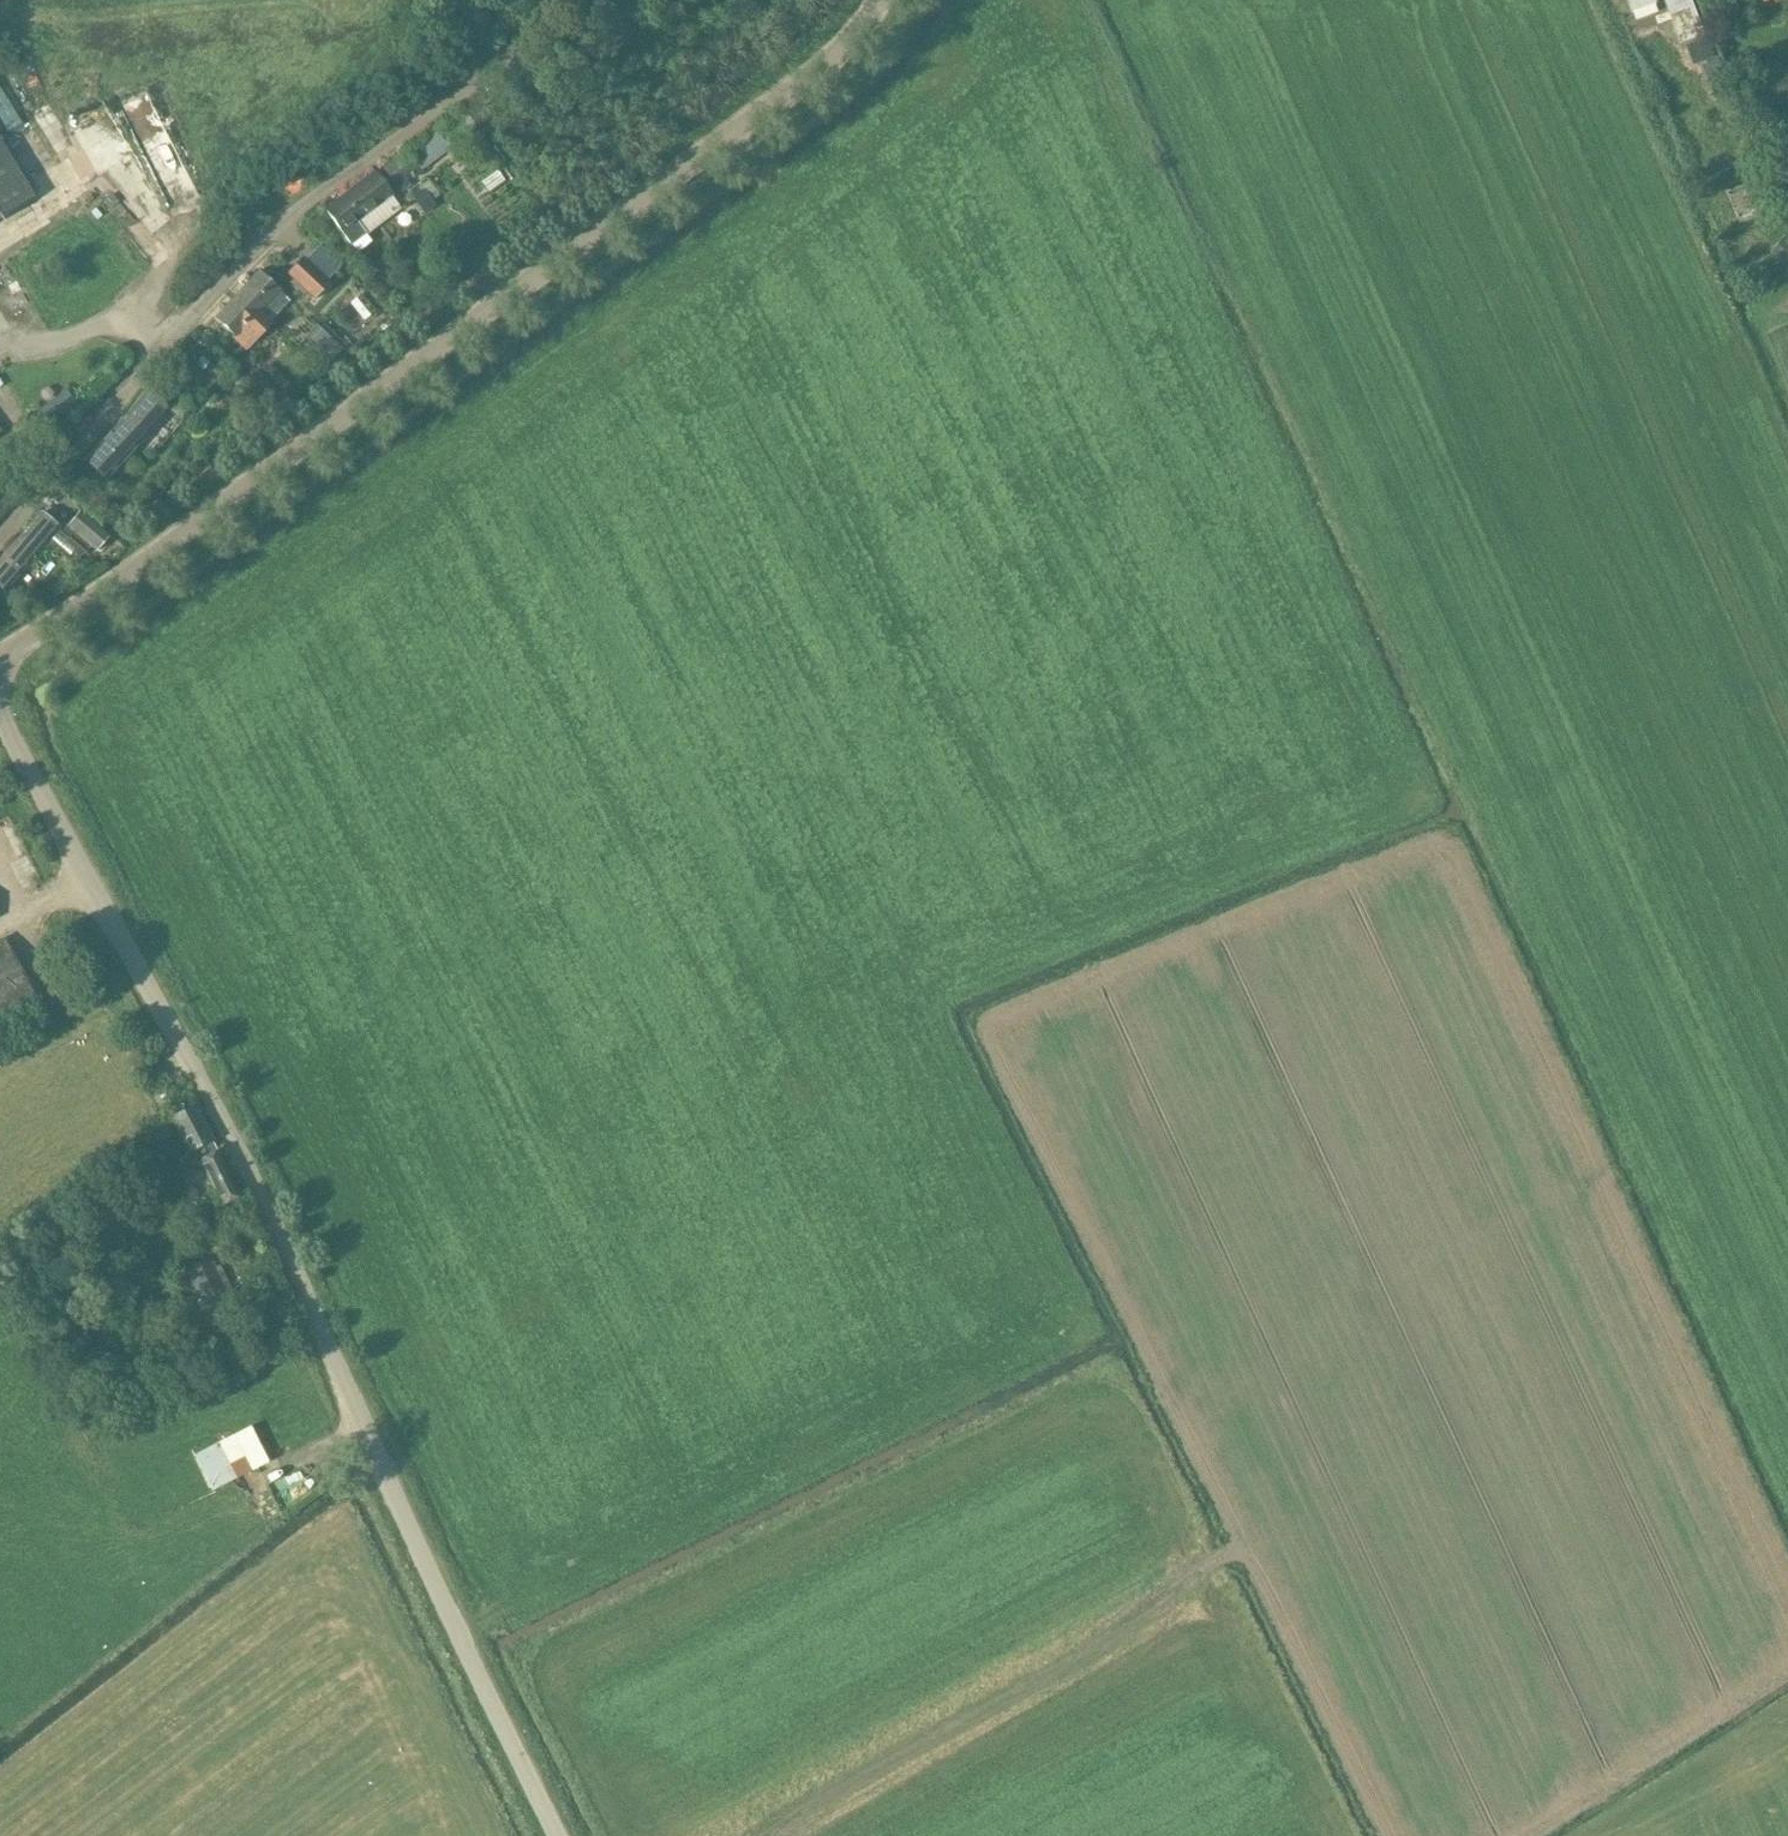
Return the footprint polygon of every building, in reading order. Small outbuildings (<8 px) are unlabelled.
[(1634,12),(1658,3),(1657,0),(1629,0),(1634,12)] [(1682,42),(1706,33),(1693,0),(1667,0),(1682,42)] [(406,178),(419,168),(421,170),(450,149),(434,129),(406,149),(406,150),(383,167),(401,193),(411,185),(406,178)] [(33,196),(0,144),(0,217),(33,196)] [(325,209),(342,232),(391,195),(374,172),(325,209)] [(1758,212),(1747,183),(1728,191),(1739,219),(1758,212)] [(1784,263),(1787,259),(1787,244),(1781,239),(1771,252),(1784,263)] [(314,300),(329,283),(326,281),(338,267),(316,248),(306,260),(302,257),(286,274),(293,280),(290,284),(303,295),(306,293),(314,300)] [(260,271),(250,282),(216,317),(236,335),(233,338),(246,351),(272,323),(259,311),(280,290),(260,271)] [(376,311),(362,294),(350,304),(364,320),(376,311)] [(282,395),(254,366),(246,374),(274,403),(282,395)] [(86,461),(107,479),(169,410),(148,392),(86,461)] [(67,526),(97,552),(110,537),(79,512),(67,526)] [(41,513),(0,560),(0,585),(5,590),(59,528),(41,513)] [(0,939),(0,1017),(36,999),(5,937),(0,939)] [(172,1117),(190,1151),(186,1153),(187,1156),(179,1160),(185,1172),(206,1163),(225,1202),(240,1195),(217,1151),(212,1139),(195,1105),(172,1117)] [(186,1269),(206,1311),(235,1297),(220,1265),(215,1267),(211,1257),(186,1269)] [(251,1425),(219,1442),(193,1455),(212,1491),(237,1478),(269,1462),(266,1457),(273,1454),(267,1442),(261,1446),(251,1425)]
